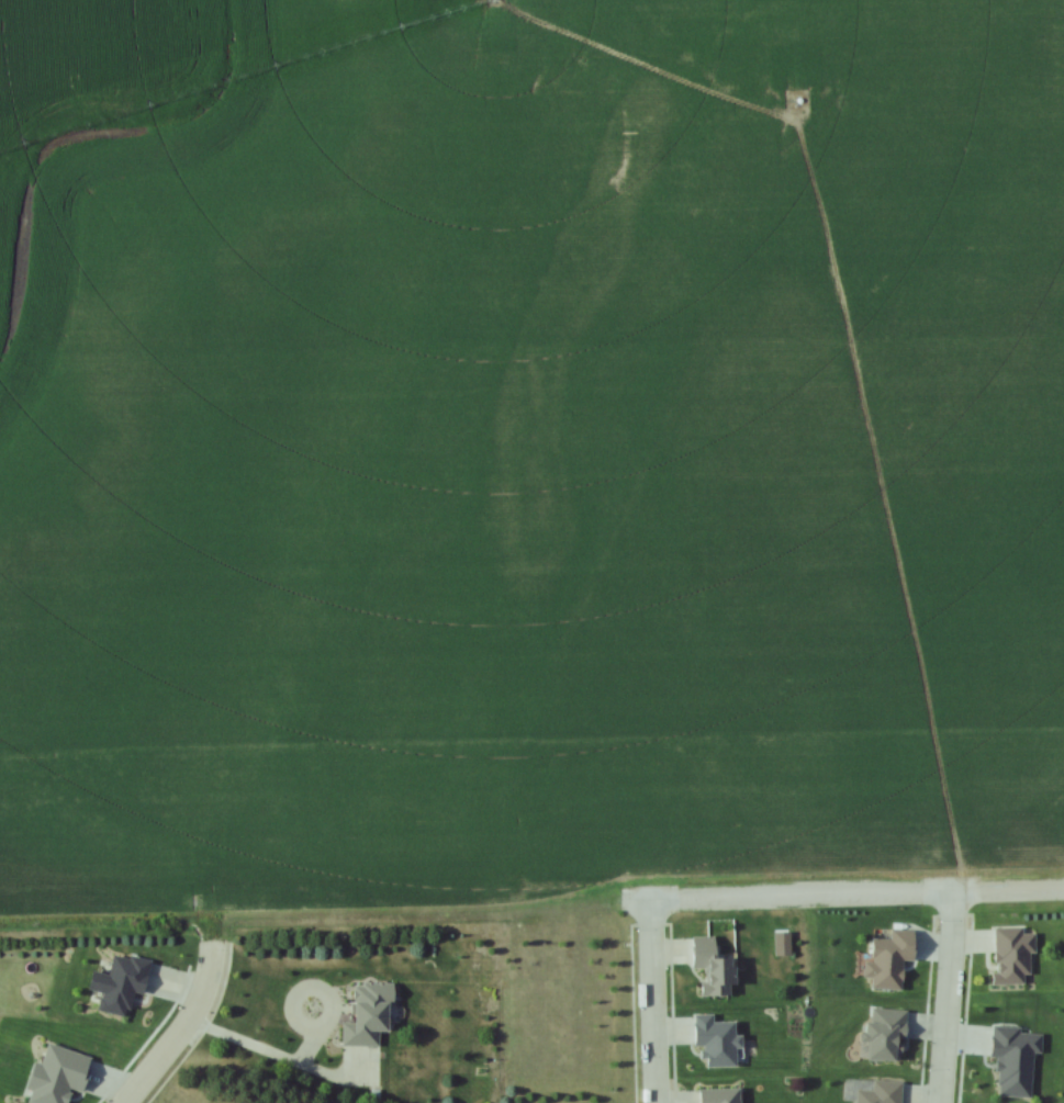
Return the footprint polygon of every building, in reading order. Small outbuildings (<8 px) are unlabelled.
[(1034,984),(1033,927),(994,928),(994,985),(1034,984)] [(872,989),(908,990),(910,946),(911,946),(911,932),(890,932),(890,938),(872,937),(871,963),(865,963),(865,979),(872,979),(872,989)] [(736,954),(716,954),(716,937),(693,938),(694,971),(704,970),(704,998),(732,997),(732,988),(737,988),(736,954)] [(151,962),(111,954),(100,1013),(129,1018),(133,993),(145,995),(151,962)] [(380,1047),(380,1033),(397,1033),(397,983),(355,983),(355,1023),(342,1023),(342,1047),(380,1047)] [(741,1088),(700,1088),(700,1102),(741,1102),(741,1088)]
